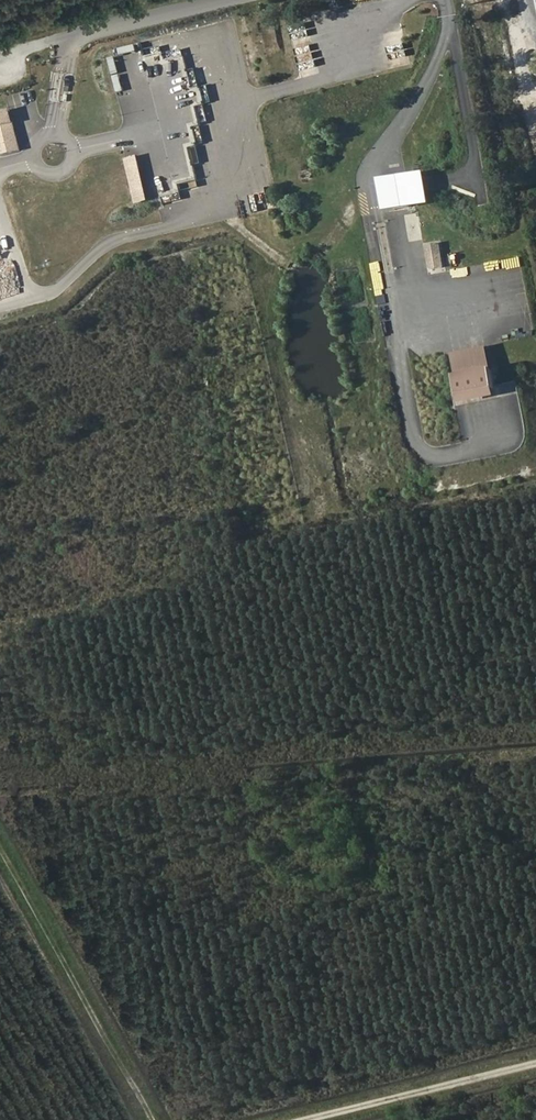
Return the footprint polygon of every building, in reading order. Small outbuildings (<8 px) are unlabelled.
[(135,46),(120,49),(121,55),(136,52),(135,46)] [(117,57),(109,59),(116,93),(124,92),(117,57)] [(316,58),(299,63),(303,77),(320,72),(316,58)] [(194,68),(187,69),(191,83),(197,82),(194,68)] [(22,150),(11,107),(0,109),(0,155),(22,150)] [(137,206),(151,202),(139,155),(124,159),(137,206)] [(429,177),(385,185),(387,196),(390,212),(433,204),(430,188),(429,177)] [(445,265),(441,245),(427,248),(430,268),(445,265)] [(493,388),(487,350),(452,356),(458,394),(493,388)]
